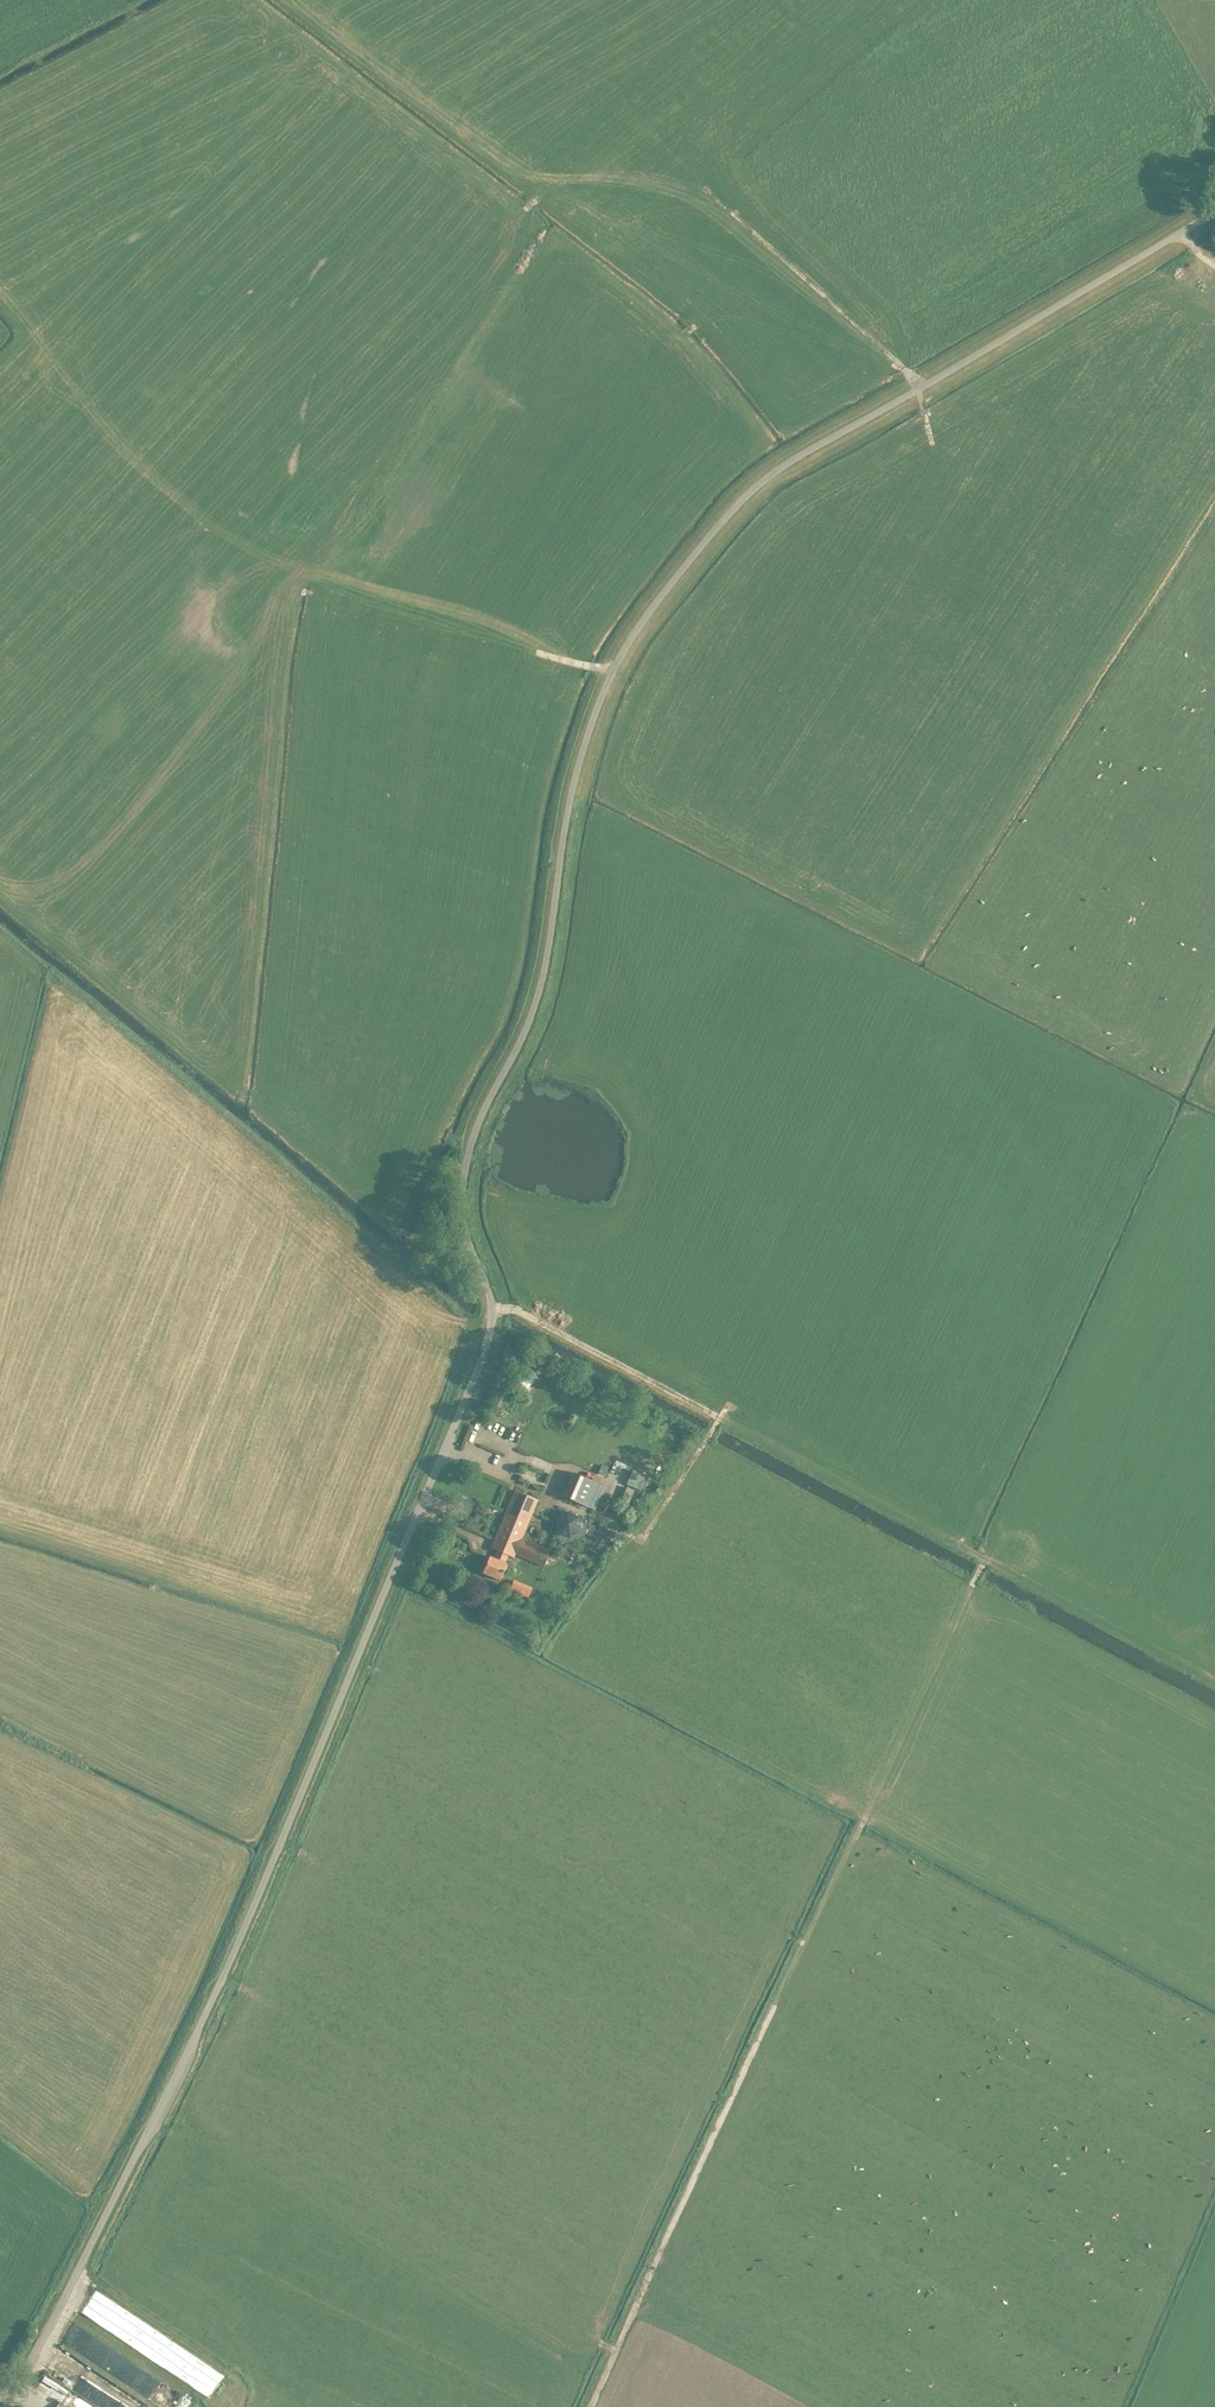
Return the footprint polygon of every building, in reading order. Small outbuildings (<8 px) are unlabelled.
[(586,1505),(596,1481),(572,1470),(562,1494),(586,1505)] [(516,1546),(520,1536),(536,1498),(513,1488),(492,1538),(503,1543),(503,1541),(516,1546)] [(566,1540),(568,1535),(579,1527),(577,1514),(565,1510),(555,1518),(556,1530),(554,1535),(566,1540)] [(503,1543),(492,1538),(489,1546),(495,1549),(492,1556),(488,1554),(481,1571),(499,1578),(506,1562),(504,1561),(507,1554),(512,1556),(513,1552),(542,1564),(549,1548),(520,1536),(516,1546),(503,1541),(503,1543)] [(47,2368),(100,2400),(106,2390),(100,2386),(103,2381),(56,2353),(47,2368)] [(195,2374),(189,2372),(186,2381),(199,2386),(207,2365),(199,2362),(195,2374)] [(176,2404),(180,2406),(184,2406),(189,2399),(182,2394),(176,2404)]
